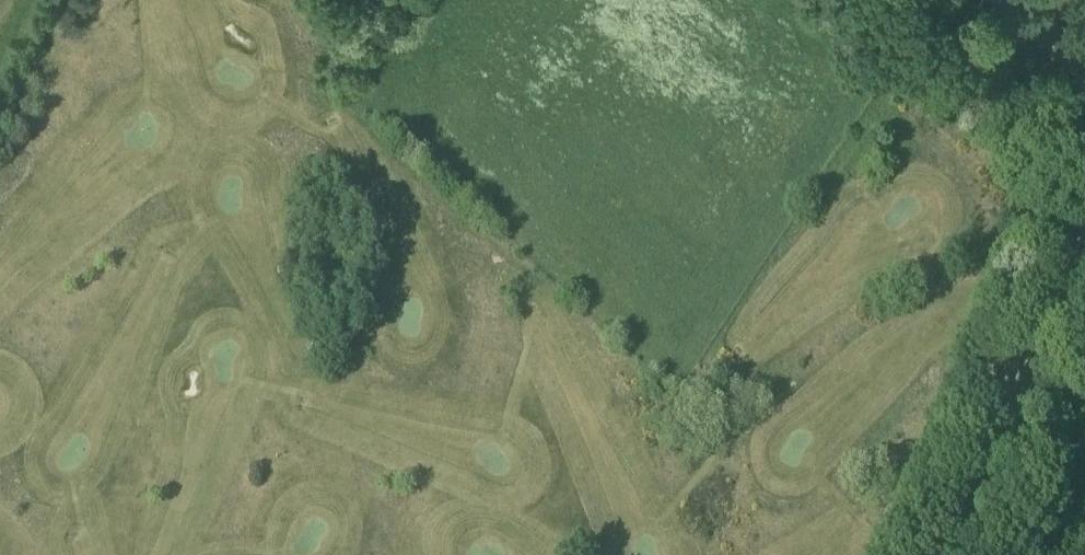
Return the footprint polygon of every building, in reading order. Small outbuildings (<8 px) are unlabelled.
[(375,0),(357,0),(372,15),(381,5),(375,0)]
